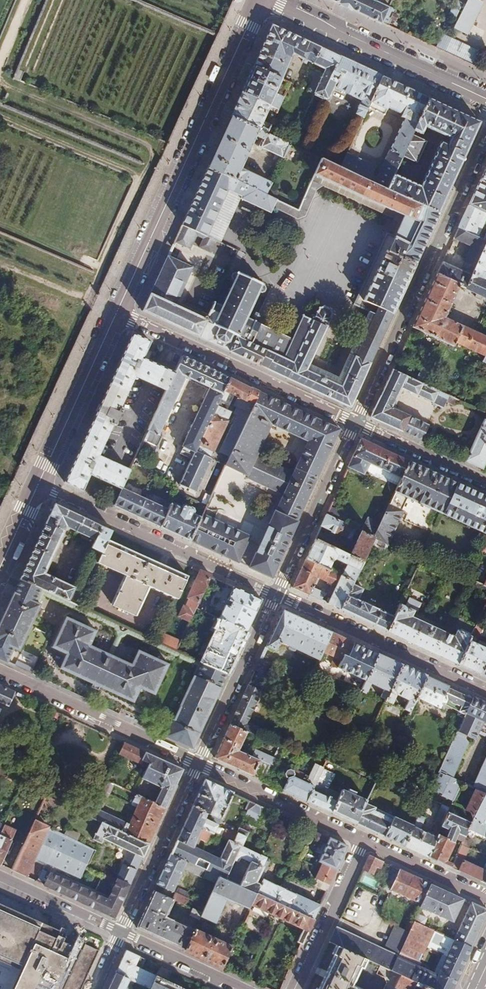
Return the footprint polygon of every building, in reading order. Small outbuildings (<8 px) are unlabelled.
[(350,10),(355,0),(329,0),(350,10)] [(350,10),(381,24),(385,15),(388,17),(392,10),(390,9),(371,0),(355,0),(350,10)] [(477,0),(468,0),(459,18),(453,29),(466,35),(483,3),(477,0)] [(456,16),(462,4),(456,1),(450,13),(456,16)] [(405,18),(394,13),(390,22),(402,27),(405,18)] [(313,65),(320,49),(295,37),(272,27),(253,67),(281,80),(292,56),(313,65)] [(442,34),(436,49),(472,66),(478,51),(450,38),(442,34)] [(335,56),(320,49),(313,65),(324,70),(322,76),(311,70),(310,73),(310,86),(308,92),(314,95),(313,96),(327,102),(333,89),(361,102),(355,116),(362,119),(367,109),(381,77),(370,72),(335,56)] [(281,80),(253,67),(247,80),(242,93),(270,106),(278,109),(283,98),(277,95),(273,103),(271,102),(281,80)] [(405,88),(381,77),(367,109),(383,116),(387,108),(401,115),(400,118),(403,119),(374,184),(387,190),(394,175),(402,157),(411,137),(413,132),(429,99),(405,88)] [(236,104),(231,117),(267,134),(271,126),(262,122),(270,106),(242,93),(236,104)] [(455,111),(429,99),(413,132),(420,135),(424,127),(450,139),(447,145),(441,143),(420,187),(394,175),(387,190),(438,214),(480,123),(455,111)] [(267,134),(231,117),(220,141),(207,169),(266,196),(271,184),(241,170),(255,136),(260,139),(257,146),(275,155),(274,160),(281,164),(289,145),(267,134)] [(411,137),(402,157),(416,163),(425,143),(411,137)] [(375,167),(346,154),(340,169),(368,182),(375,167)] [(387,190),(374,184),(368,182),(340,169),(321,160),(314,174),(403,216),(388,252),(386,251),(386,252),(415,265),(427,238),(438,214),(387,190)] [(266,196),(207,169),(181,225),(197,233),(204,236),(207,237),(227,190),(241,197),(240,200),(269,213),(273,206),(275,200),(266,196)] [(298,210),(275,200),(273,206),(298,218),(306,213),(318,184),(392,219),(379,248),(386,252),(386,251),(388,252),(403,216),(314,174),(298,210)] [(480,181),(475,191),(468,205),(485,214),(485,184),(480,181)] [(207,237),(215,241),(221,244),(240,200),(241,197),(227,190),(207,237)] [(458,228),(478,237),(485,218),(485,214),(468,205),(463,217),(458,228)] [(485,241),(485,218),(478,237),(485,241)] [(197,233),(181,225),(174,242),(190,249),(196,236),(197,233)] [(465,288),(485,243),(485,241),(478,237),(458,228),(455,234),(453,239),(471,247),(460,270),(442,262),(436,275),(459,285),(465,288)] [(209,253),(215,241),(207,237),(204,236),(203,240),(199,247),(209,253)] [(465,288),(485,299),(485,282),(483,281),(485,275),(485,243),(465,288)] [(379,248),(353,305),(367,311),(374,315),(377,308),(363,302),(386,252),(379,248)] [(242,254),(236,251),(233,259),(239,261),(242,254)] [(403,292),(415,265),(386,252),(363,302),(377,308),(378,307),(393,313),(403,292)] [(238,336),(204,321),(175,306),(192,269),(167,257),(155,283),(143,312),(230,352),(238,336)] [(204,321),(238,336),(239,332),(248,336),(253,327),(244,323),(258,292),(260,293),(262,293),(264,288),(263,285),(234,272),(231,272),(229,277),(230,279),(233,280),(221,308),(212,304),(204,321)] [(436,275),(425,301),(412,328),(452,347),(454,344),(484,358),(482,362),(485,364),(485,338),(444,318),(459,285),(436,275)] [(238,336),(230,352),(249,361),(322,394),(350,408),(393,313),(378,307),(377,308),(374,315),(340,388),(305,372),(308,365),(331,314),(329,310),(323,307),(318,309),(312,321),(302,317),(289,346),(255,330),(250,343),(245,342),(248,336),(239,332),(238,336)] [(337,378),(308,365),(305,372),(340,388),(374,315),(367,311),(337,378)] [(90,475),(121,490),(129,472),(98,457),(110,432),(113,433),(123,411),(120,410),(134,378),(166,392),(177,368),(164,362),(161,369),(158,367),(155,366),(148,363),(145,361),(142,360),(146,351),(150,342),(132,334),(96,414),(64,483),(82,491),(90,475)] [(215,372),(182,357),(177,368),(166,392),(140,450),(154,456),(162,438),(159,436),(186,378),(208,388),(183,448),(194,453),(180,485),(197,493),(212,460),(208,459),(212,451),(213,452),(227,422),(225,421),(229,414),(216,408),(220,400),(224,402),(228,394),(246,402),(243,408),(240,407),(220,453),(230,457),(259,393),(229,379),(215,372)] [(448,396),(393,370),(381,395),(371,418),(428,444),(432,434),(431,430),(427,428),(427,427),(390,409),(399,388),(442,408),(448,396)] [(340,430),(259,393),(230,457),(225,467),(246,477),(246,478),(283,495),(249,568),(271,578),(319,474),(321,470),(306,463),(299,478),(293,476),(294,474),(256,457),(271,425),(276,428),(279,422),(317,439),(311,452),(312,453),(314,455),(319,460),(324,464),(340,430)] [(465,461),(481,468),(485,458),(485,422),(483,421),(465,461)] [(321,470),(324,464),(319,460),(314,455),(312,453),(311,452),(317,439),(279,422),(276,428),(308,442),(294,474),(293,476),(299,478),(306,463),(321,470)] [(402,479),(410,462),(389,453),(360,440),(348,468),(365,475),(370,464),(402,479)] [(439,476),(410,462),(402,479),(394,497),(397,498),(398,495),(445,516),(459,485),(439,476)] [(208,505),(224,470),(217,467),(212,473),(199,501),(208,505)] [(459,485),(445,516),(485,534),(485,497),(459,485)] [(136,515),(161,527),(168,512),(167,511),(121,490),(119,494),(114,505),(136,515)] [(393,498),(375,538),(374,539),(388,546),(389,546),(404,514),(402,513),(406,504),(393,498)] [(37,542),(21,577),(41,587),(68,600),(74,587),(44,573),(66,525),(95,538),(91,546),(95,548),(90,559),(97,563),(98,560),(109,537),(113,529),(55,502),(37,542)] [(169,531),(191,541),(201,520),(193,516),(194,512),(193,509),(185,507),(183,507),(182,510),(171,505),(170,505),(167,511),(168,512),(161,527),(169,531)] [(328,511),(326,515),(343,523),(347,515),(330,507),(328,511)] [(356,537),(359,531),(343,523),(326,515),(320,526),(351,541),(353,535),(356,537)] [(191,541),(239,563),(250,538),(203,516),(201,520),(191,541)] [(350,556),(364,562),(371,548),(374,539),(375,538),(361,532),(350,556)] [(159,561),(109,537),(98,560),(127,573),(113,604),(136,614),(150,584),(177,597),(188,574),(167,564),(159,561)] [(388,546),(374,539),(371,548),(385,553),(388,546)] [(355,583),(364,562),(350,556),(314,540),(309,551),(305,559),(328,570),(332,562),(336,560),(347,565),(342,577),(355,583)] [(353,585),(355,583),(342,577),(328,570),(305,559),(299,572),(292,588),(320,601),(326,594),(311,587),(316,577),(335,587),(328,604),(342,611),(353,585)] [(201,570),(200,569),(188,595),(191,596),(186,605),(184,604),(179,614),(190,619),(196,606),(200,597),(206,585),(211,574),(201,570)] [(216,577),(211,574),(206,585),(211,587),(216,577)] [(15,590),(5,612),(0,623),(0,658),(7,661),(14,644),(18,646),(26,631),(28,626),(39,602),(38,601),(34,600),(41,587),(21,577),(15,590)] [(223,619),(247,630),(254,613),(262,598),(234,585),(227,598),(232,600),(230,605),(224,603),(218,617),(223,619)] [(353,585),(342,611),(366,622),(387,632),(394,617),(358,601),(363,590),(353,585)] [(108,652),(104,649),(101,654),(115,660),(117,656),(113,654),(122,635),(130,632),(198,664),(193,674),(196,676),(203,662),(176,650),(157,641),(78,604),(68,600),(41,587),(34,600),(38,601),(42,592),(114,625),(117,633),(108,652)] [(112,594),(100,589),(94,602),(106,608),(112,594)] [(208,601),(200,597),(196,606),(204,610),(208,601)] [(445,659),(459,665),(469,642),(472,636),(476,627),(464,622),(465,619),(459,616),(453,629),(457,631),(457,633),(453,631),(452,634),(454,635),(454,637),(412,618),(413,617),(415,617),(421,605),(409,599),(405,607),(400,605),(394,617),(387,632),(407,641),(445,659)] [(323,651),(332,630),(283,608),(275,625),(266,645),(277,650),(281,641),(319,659),(323,651)] [(65,614),(54,638),(51,643),(66,650),(59,665),(132,700),(139,685),(153,692),(167,661),(137,648),(130,662),(117,656),(115,660),(101,654),(104,649),(89,642),(95,628),(65,614)] [(238,648),(247,630),(223,619),(218,628),(223,630),(222,633),(224,634),(220,642),(213,639),(203,662),(227,673),(238,648)] [(479,621),(476,627),(472,636),(478,638),(485,623),(479,621)] [(360,644),(332,630),(323,651),(336,657),(333,664),(366,679),(378,652),(360,644)] [(161,632),(157,641),(176,650),(180,641),(161,632)] [(459,665),(470,671),(482,676),(485,667),(485,650),(469,642),(459,665)] [(390,657),(378,652),(366,679),(362,688),(367,691),(372,682),(385,688),(382,696),(387,698),(403,663),(390,657)] [(270,663),(260,659),(231,724),(247,731),(256,736),(259,731),(257,727),(248,723),(269,676),(266,674),(270,663)] [(207,717),(227,673),(203,662),(196,676),(169,736),(193,747),(207,717)] [(418,670),(403,663),(387,698),(386,700),(391,702),(396,693),(408,699),(404,708),(410,711),(417,695),(427,674),(418,670)] [(453,686),(427,674),(417,695),(443,707),(447,699),(461,705),(457,714),(464,717),(473,696),(453,686)] [(15,691),(8,688),(0,684),(0,701),(8,705),(15,691)] [(298,706),(304,709),(309,700),(302,696),(298,706)] [(473,696),(464,717),(441,765),(434,783),(433,784),(444,789),(443,790),(455,796),(462,781),(451,776),(467,741),(464,736),(465,734),(475,738),(478,732),(485,736),(485,702),(473,696)] [(247,731),(231,724),(215,758),(243,770),(268,782),(284,748),(279,746),(274,757),(255,749),(252,756),(239,749),(247,731)] [(183,769),(124,742),(119,753),(141,763),(143,760),(149,763),(142,777),(162,787),(155,802),(166,807),(176,785),(183,769)] [(473,786),(475,787),(485,792),(485,789),(485,758),(473,786)] [(5,776),(10,764),(0,759),(0,774),(5,776)] [(323,766),(316,763),(310,775),(294,768),(293,769),(291,768),(288,769),(285,773),(287,776),(285,780),(288,781),(284,789),(291,792),(308,800),(317,780),(323,767),(323,766)] [(336,773),(323,767),(317,780),(308,800),(335,813),(357,823),(366,803),(368,800),(356,794),(358,792),(350,788),(349,791),(343,788),(341,793),(330,787),(336,773)] [(198,793),(192,805),(207,812),(213,814),(221,818),(233,792),(204,779),(198,793)] [(473,818),(485,824),(485,815),(485,792),(475,787),(465,809),(470,811),(473,818)] [(159,822),(166,807),(155,802),(135,793),(131,803),(136,806),(129,823),(100,810),(108,793),(102,789),(90,816),(101,821),(149,844),(159,822)] [(257,823),(265,807),(252,801),(245,817),(257,823)] [(366,803),(357,823),(370,829),(385,836),(393,819),(375,811),(376,807),(366,803)] [(185,820),(179,834),(191,840),(189,844),(193,846),(197,837),(206,841),(210,832),(214,833),(221,818),(213,814),(211,816),(214,818),(213,821),(205,817),(207,812),(192,805),(185,820)] [(444,825),(450,813),(450,811),(442,807),(436,822),(444,825)] [(421,811),(414,825),(405,845),(418,852),(429,857),(438,837),(421,828),(427,814),(421,811)] [(438,837),(429,857),(442,863),(451,867),(453,863),(446,861),(452,847),(451,847),(455,838),(463,841),(470,826),(471,823),(450,813),(444,825),(443,826),(451,830),(448,838),(439,834),(438,837)] [(393,819),(385,836),(394,840),(405,845),(414,825),(400,818),(398,822),(393,819)] [(470,826),(485,834),(485,824),(473,818),(471,823),(470,826)] [(47,827),(34,820),(27,835),(11,869),(25,875),(47,827)] [(140,862),(149,844),(101,821),(93,838),(101,841),(103,837),(135,851),(125,874),(119,871),(116,878),(130,884),(140,862)] [(3,824),(0,830),(0,862),(15,830),(3,824)] [(79,877),(93,847),(48,826),(35,857),(52,865),(79,877)] [(239,857),(250,862),(256,865),(261,854),(241,846),(248,831),(240,827),(237,834),(233,842),(227,839),(219,858),(230,863),(233,858),(235,859),(238,859),(239,857)] [(221,837),(227,839),(233,842),(237,834),(226,828),(221,837)] [(322,862),(337,868),(347,845),(316,830),(314,834),(317,840),(326,845),(319,860),(322,862)] [(207,870),(218,875),(240,885),(246,870),(230,863),(219,858),(193,846),(189,844),(191,840),(179,834),(175,843),(171,853),(207,870)] [(453,863),(451,867),(461,872),(485,883),(485,869),(485,871),(464,861),(469,849),(461,845),(453,863)] [(203,877),(207,870),(171,853),(162,872),(156,884),(172,891),(179,875),(182,876),(183,873),(180,872),(182,867),(203,877)] [(246,870),(240,885),(257,892),(257,890),(259,885),(261,879),(262,877),(263,874),(266,868),(262,865),(266,857),(261,854),(256,865),(250,862),(246,870)] [(369,855),(362,869),(371,873),(375,866),(379,868),(382,861),(369,855)] [(312,883),(327,889),(337,868),(322,862),(312,883)] [(410,874),(399,869),(390,888),(402,894),(400,896),(404,898),(405,895),(421,903),(430,883),(410,874)] [(125,895),(130,884),(116,878),(114,877),(111,876),(110,880),(114,882),(106,899),(49,872),(43,885),(114,918),(125,895)] [(240,885),(218,875),(202,912),(200,916),(214,923),(226,897),(250,907),(252,904),(254,899),(257,892),(240,885)] [(257,890),(257,892),(274,900),(280,886),(262,877),(261,879),(259,885),(257,890)] [(430,883),(421,903),(420,907),(452,922),(463,899),(430,883)] [(280,886),(274,900),(313,918),(323,897),(322,896),(321,897),(320,897),(319,899),(320,899),(318,903),(280,886)] [(177,887),(172,898),(174,899),(185,904),(188,898),(193,901),(196,895),(177,887)] [(163,940),(184,950),(193,930),(194,929),(173,919),(172,920),(166,917),(174,899),(172,898),(154,890),(136,928),(163,940)] [(297,942),(301,944),(313,918),(274,900),(257,892),(254,899),(252,904),(303,928),(297,942)] [(470,947),(478,929),(485,913),(485,910),(485,909),(471,902),(454,939),(470,947)] [(99,951),(83,944),(82,944),(49,928),(0,906),(0,958),(20,967),(11,988),(81,988),(99,951)] [(200,916),(202,912),(193,908),(190,915),(198,919),(200,916)] [(417,912),(413,920),(422,924),(426,917),(417,912)] [(433,988),(451,988),(460,969),(470,947),(454,939),(438,974),(413,963),(415,959),(419,960),(429,937),(438,941),(441,933),(422,924),(413,920),(408,931),(397,957),(391,970),(400,974),(433,988)] [(379,964),(391,970),(397,957),(381,949),(386,939),(378,936),(374,946),(335,928),(329,941),(335,944),(379,964)] [(203,959),(222,968),(232,947),(193,930),(184,950),(203,959)] [(386,983),(382,976),(375,973),(379,964),(335,944),(331,954),(333,955),(327,969),(326,971),(323,977),(323,978),(318,988),(383,988),(386,983)] [(156,976),(141,969),(146,959),(143,958),(126,950),(116,973),(130,980),(149,988),(150,988),(156,976)] [(116,973),(108,988),(129,988),(126,987),(130,980),(116,973)] [(400,974),(394,987),(399,988),(412,988),(414,985),(421,988),(420,988),(433,988),(400,974)] [(168,982),(165,981),(159,978),(156,976),(150,988),(183,988),(168,982)]
